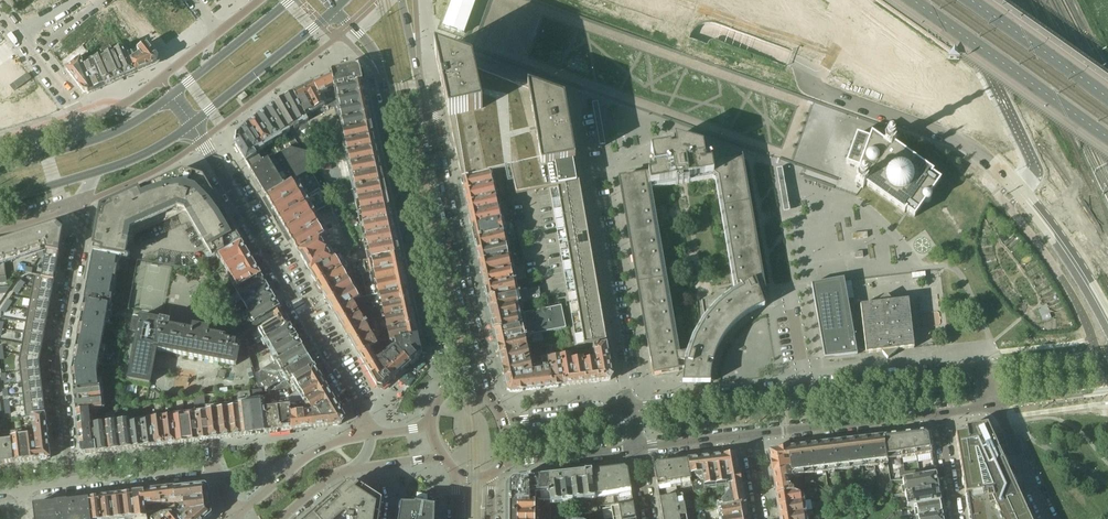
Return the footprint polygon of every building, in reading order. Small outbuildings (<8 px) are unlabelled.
[(720,66),(727,46),(715,42),(714,41),(713,41),(712,41),(711,42),(710,42),(709,43),(708,43),(708,44),(707,45),(707,46),(699,43),(688,39),(683,52),(682,52),(682,53),(602,25),(540,2),(534,0),(476,0),(461,43),(454,40),(453,43),(476,51),(477,48),(580,90),(583,92),(583,93),(584,93),(592,139),(603,137),(600,122),(608,100),(625,105),(740,146),(768,158),(767,159),(768,159),(776,205),(787,203),(784,185),(792,165),(803,169),(804,166),(793,162),(814,103),(825,107),(826,104),(720,66)] [(159,59),(146,44),(129,56),(136,73),(157,64),(159,59)] [(120,46),(111,50),(110,51),(112,53),(124,78),(136,73),(129,56),(128,56),(122,49),(120,46)] [(99,52),(102,57),(114,83),(124,78),(112,53),(110,51),(111,50),(108,48),(99,52)] [(578,183),(564,100),(434,54),(445,102),(462,181),(492,174),(492,173),(511,169),(515,196),(557,189),(556,187),(578,183)] [(114,83),(102,57),(96,60),(95,57),(91,58),(93,63),(104,87),(114,83)] [(94,92),(82,66),(80,60),(66,71),(84,93),(88,94),(94,92)] [(87,64),(82,66),(94,92),(104,87),(93,63),(87,65),(87,64)] [(331,74),(331,75),(334,90),(362,84),(359,69),(358,67),(356,68),(356,67),(332,72),(331,74)] [(336,100),(334,90),(331,75),(312,85),(326,113),(338,111),(336,100)] [(362,84),(334,90),(336,100),(364,94),(362,84)] [(326,113),(312,85),(293,94),(308,123),(326,113)] [(244,92),(238,97),(238,98),(241,102),(247,97),(244,92)] [(308,123),(293,94),(283,99),(299,128),(308,123)] [(367,105),(364,94),(336,100),(338,111),(367,105)] [(299,128),(283,99),(274,105),(288,129),(292,127),(294,131),(299,128)] [(288,129),(274,105),(265,110),(280,134),(284,132),(286,134),(290,132),(288,129)] [(371,125),(367,105),(338,111),(326,113),(308,123),(299,128),(301,132),(310,128),(315,137),(339,132),(371,125)] [(282,138),(280,134),(265,110),(257,117),(271,141),(277,137),(279,140),(282,138)] [(271,141),(257,117),(248,124),(264,149),(268,146),(266,144),(271,141)] [(264,149),(248,124),(240,131),(236,136),(235,145),(250,172),(264,164),(258,154),(264,150),(264,149)] [(371,125),(339,132),(342,144),(374,137),(371,125)] [(930,195),(940,180),(931,174),(933,173),(894,145),(896,142),(888,136),(883,142),(871,133),(869,139),(856,135),(855,138),(854,138),(845,160),(847,161),(845,165),(858,169),(856,175),(859,177),(854,183),(863,189),(865,185),(904,213),(905,211),(914,218),(924,203),(925,203),(926,203),(928,203),(929,202),(930,202),(930,201),(931,200),(931,199),(931,198),(931,197),(931,196),(930,196),(930,195)] [(374,137),(342,144),(344,156),(376,149),(374,137)] [(705,164),(703,152),(702,148),(674,140),(675,149),(670,150),(670,148),(650,151),(652,162),(653,167),(654,173),(649,174),(651,186),(713,175),(711,163),(705,164)] [(292,183),(316,168),(316,167),(311,153),(289,148),(272,159),(264,164),(250,172),(266,198),(292,183)] [(376,149),(344,156),(347,167),(379,160),(376,149)] [(676,355),(647,187),(651,186),(649,174),(619,179),(642,315),(653,376),(679,371),(678,369),(683,369),(682,384),(710,384),(710,377),(710,375),(711,373),(711,370),(712,365),(712,363),(713,361),(714,358),(715,356),(716,353),(717,351),(718,349),(719,346),(721,342),(724,338),(726,334),(728,332),(731,329),(732,327),(735,324),(738,322),(741,319),(745,317),(746,316),(749,314),(752,312),(755,311),(758,309),(764,307),(759,294),(763,292),(763,294),(764,294),(741,158),(711,163),(713,175),(718,178),(736,284),(739,283),(743,290),(732,296),(717,308),(705,322),(695,339),(690,352),(676,355)] [(379,160),(347,167),(349,179),(381,172),(379,160)] [(272,209),(322,179),(316,168),(292,183),(266,198),(272,209)] [(101,208),(95,237),(92,253),(119,258),(122,259),(122,257),(125,243),(133,244),(134,235),(176,216),(173,208),(174,206),(190,210),(189,213),(215,258),(218,256),(241,243),(237,236),(236,236),(235,234),(228,222),(227,220),(220,207),(219,208),(218,206),(219,205),(212,193),(211,193),(210,191),(203,178),(182,171),(168,178),(169,178),(166,179),(153,185),(151,186),(138,191),(138,192),(136,193),(136,192),(123,198),(123,199),(121,200),(121,199),(101,208)] [(381,172),(349,179),(352,191),(384,184),(381,172)] [(492,174),(462,181),(464,193),(495,186),(492,174)] [(308,203),(329,191),(322,179),(272,209),(279,220),(308,203)] [(580,194),(578,183),(556,187),(557,189),(558,197),(580,194)] [(384,184),(352,191),(354,203),(386,196),(384,184)] [(495,186),(464,193),(467,205),(497,198),(495,186)] [(285,230),(314,213),(334,201),(329,191),(308,203),(279,220),(285,230)] [(582,204),(580,194),(558,197),(560,208),(582,204)] [(386,196),(354,203),(357,215),(389,208),(386,196)] [(497,198),(467,205),(469,217),(500,210),(497,198)] [(584,215),(582,204),(560,208),(562,219),(584,215)] [(389,208),(357,215),(359,226),(391,220),(389,208)] [(500,210),(469,217),(472,229),(502,222),(500,210)] [(291,241),(321,224),(314,213),(285,230),(291,241)] [(586,225),(584,215),(562,219),(564,229),(586,225)] [(391,220),(359,226),(362,238),(394,231),(391,220)] [(502,222),(472,229),(474,241),(505,234),(502,222)] [(7,283),(4,262),(46,248),(46,251),(44,252),(59,254),(64,226),(61,224),(0,244),(0,284),(7,283)] [(321,224),(291,241),(298,252),(324,237),(327,235),(321,224)] [(587,236),(586,225),(564,229),(565,240),(587,236)] [(394,231),(362,238),(364,250),(396,243),(394,231)] [(505,234),(474,241),(477,253),(508,246),(505,234)] [(589,247),(587,236),(565,240),(567,250),(589,247)] [(324,237),(298,252),(304,263),(330,248),(324,237)] [(224,267),(247,253),(241,243),(218,256),(224,267)] [(396,243),(364,250),(367,262),(399,255),(396,243)] [(343,245),(337,248),(340,253),(346,250),(343,245)] [(508,246),(477,253),(479,264),(510,257),(508,246)] [(591,257),(589,247),(567,250),(569,261),(591,257)] [(310,273),(336,258),(330,248),(304,263),(310,273)] [(42,275),(42,278),(43,278),(42,279),(53,281),(53,280),(54,281),(55,277),(56,269),(57,265),(58,261),(58,257),(59,255),(46,252),(42,275)] [(114,287),(117,268),(119,258),(92,253),(87,282),(114,287)] [(231,278),(254,265),(247,253),(224,267),(231,278)] [(316,283),(349,264),(350,264),(344,254),(336,258),(310,273),(316,283)] [(401,267),(399,255),(367,262),(362,263),(358,264),(360,275),(362,275),(401,267)] [(510,257),(479,264),(482,275),(512,269),(510,257)] [(593,268),(591,257),(569,261),(571,271),(593,268)] [(322,293),(347,279),(346,279),(354,274),(349,264),(316,283),(322,293)] [(254,265),(231,278),(237,289),(238,289),(260,276),(254,265)] [(406,290),(401,267),(362,275),(366,298),(406,290)] [(595,278),(593,268),(571,271),(573,282),(595,278)] [(512,269),(482,275),(484,287),(515,281),(512,269)] [(238,289),(237,289),(235,290),(241,300),(266,286),(260,276),(238,289)] [(34,277),(32,289),(52,293),(53,287),(54,283),(54,281),(53,280),(53,281),(42,279),(43,278),(42,278),(41,279),(34,277)] [(596,289),(595,278),(573,282),(575,293),(596,289)] [(347,279),(322,293),(327,303),(352,289),(347,279)] [(811,285),(824,358),(856,353),(844,281),(843,279),(811,285)] [(515,281),(484,287),(487,299),(518,292),(515,281)] [(102,342),(108,306),(110,306),(114,287),(87,282),(83,302),(77,337),(102,342)] [(247,311),(272,296),(266,286),(241,300),(247,311)] [(32,289),(30,300),(50,304),(51,298),(52,294),(52,293),(32,289)] [(352,289),(327,303),(333,313),(356,300),(359,300),(352,289)] [(532,289),(518,292),(487,299),(489,310),(520,303),(535,300),(532,289)] [(598,299),(596,289),(575,293),(576,303),(598,299)] [(411,313),(406,290),(366,298),(359,300),(366,322),(411,313)] [(860,306),(865,350),(865,354),(881,352),(887,359),(898,350),(914,348),(908,300),(892,302),(886,295),(875,304),(860,306)] [(274,316),(281,311),(272,296),(247,311),(242,314),(243,314),(237,318),(234,319),(242,333),(257,325),(273,315),(274,316)] [(600,310),(598,299),(576,303),(578,314),(600,310)] [(30,300),(28,311),(48,315),(49,309),(50,306),(50,304),(30,300)] [(366,322),(359,300),(356,300),(333,313),(346,335),(366,322)] [(520,303),(489,310),(492,321),(523,314),(520,303)] [(566,329),(560,306),(523,314),(492,321),(497,344),(524,338),(566,329)] [(602,321),(600,310),(578,314),(580,324),(602,321)] [(28,311),(26,322),(46,326),(47,320),(47,317),(48,315),(28,311)] [(281,311),(274,316),(276,321),(275,322),(273,322),(258,331),(263,340),(265,339),(289,325),(288,324),(289,323),(286,317),(285,318),(281,311)] [(417,338),(414,325),(411,313),(366,322),(346,335),(359,357),(369,351),(377,346),(390,343),(396,342),(416,337),(416,338),(417,338)] [(133,317),(130,330),(137,332),(128,380),(149,384),(156,350),(235,366),(240,344),(235,343),(236,335),(224,333),(223,338),(207,335),(208,330),(193,327),(193,332),(168,328),(169,323),(155,320),(133,316),(133,317)] [(604,331),(602,321),(580,324),(582,335),(604,331)] [(26,322),(24,333),(44,337),(45,331),(46,327),(46,326),(26,322)] [(289,325),(265,339),(263,340),(261,341),(264,346),(269,344),(272,349),(295,335),(289,325)] [(605,342),(604,331),(582,335),(584,346),(605,342)] [(24,333),(22,344),(42,348),(43,342),(43,339),(44,337),(24,333)] [(295,335),(272,349),(276,355),(271,358),(274,362),(276,361),(278,360),(301,346),(295,335)] [(96,373),(100,353),(102,342),(77,337),(71,371),(73,390),(98,387),(96,373)] [(416,337),(396,342),(390,343),(409,365),(418,357),(420,355),(420,352),(417,338),(416,338),(416,337)] [(524,338),(497,344),(499,355),(527,349),(524,338)] [(369,351),(375,362),(379,368),(390,381),(409,365),(390,343),(377,346),(369,351)] [(548,357),(559,355),(557,343),(546,344),(548,357)] [(22,344),(20,355),(40,359),(41,354),(42,349),(42,348),(22,344)] [(611,377),(606,344),(592,347),(593,359),(596,382),(609,381),(611,377)] [(301,346),(278,360),(276,361),(282,372),(308,357),(301,346)] [(527,349),(499,355),(502,367),(529,361),(527,349)] [(596,382),(593,359),(589,360),(588,350),(579,351),(580,359),(582,359),(582,360),(585,384),(596,382)] [(379,368),(375,362),(369,351),(359,357),(377,388),(379,389),(381,388),(390,381),(379,368)] [(585,384),(582,360),(582,359),(580,359),(578,359),(577,351),(571,351),(572,360),(569,361),(572,385),(585,384)] [(19,362),(20,372),(40,370),(39,364),(39,363),(40,360),(40,359),(20,355),(19,362)] [(568,356),(558,357),(561,387),(572,385),(569,361),(568,356)] [(308,357),(282,372),(288,382),(292,379),(314,367),(308,357)] [(547,358),(548,368),(551,388),(561,387),(558,357),(547,358)] [(529,361),(502,367),(504,378),(532,372),(529,361)] [(314,367),(292,379),(299,389),(320,377),(314,367)] [(548,368),(532,372),(504,378),(507,390),(511,393),(551,388),(548,368)] [(40,370),(20,372),(21,383),(41,381),(41,375),(40,372),(40,370)] [(320,377),(299,389),(305,400),(326,388),(320,377)] [(41,381),(21,383),(22,394),(42,392),(42,387),(41,382),(41,381)] [(291,431),(289,414),(286,388),(289,387),(286,383),(273,390),(274,395),(278,432),(291,431)] [(99,387),(98,387),(73,390),(74,401),(101,398),(100,387),(99,387)] [(326,388),(305,400),(312,412),(333,400),(326,388)] [(260,390),(259,390),(253,391),(248,391),(253,435),(266,434),(262,396),(261,390),(260,390)] [(248,391),(236,393),(238,409),(242,436),(253,435),(248,391)] [(42,392),(22,394),(24,405),(44,403),(43,398),(43,394),(42,392)] [(274,395),(262,396),(266,434),(278,432),(274,395)] [(205,407),(204,396),(192,397),(194,408),(205,407)] [(101,398),(74,401),(76,411),(91,410),(102,408),(101,398)] [(312,412),(310,412),(311,428),(339,425),(343,417),(333,400),(312,412)] [(44,403),(24,405),(25,417),(32,416),(45,415),(44,409),(44,405),(44,403)] [(238,409),(227,410),(231,438),(242,436),(238,409)] [(96,453),(94,431),(93,425),(91,426),(90,419),(92,417),(91,410),(76,411),(80,452),(84,455),(96,453)] [(227,410),(216,411),(220,439),(231,438),(227,410)] [(205,413),(206,415),(209,440),(220,439),(216,411),(205,413)] [(310,412),(289,414),(291,431),(311,428),(310,412)] [(172,413),(161,415),(165,445),(176,444),(173,418),(172,413)] [(45,415),(32,416),(34,435),(47,434),(45,415)] [(151,416),(151,418),(154,447),(165,445),(161,415),(151,416)] [(206,415),(195,416),(198,442),(209,440),(206,415)] [(195,416),(184,417),(187,443),(198,442),(195,416)] [(184,417),(173,418),(176,444),(187,443),(184,417)] [(151,418),(140,420),(143,448),(154,447),(151,418)] [(22,432),(20,420),(9,421),(10,430),(14,430),(14,433),(22,432)] [(140,420),(129,421),(133,449),(143,448),(140,420)] [(129,421),(117,423),(120,451),(133,449),(129,421)] [(117,423),(105,424),(108,452),(120,451),(117,423)] [(93,425),(94,431),(96,453),(108,452),(105,424),(93,425)] [(988,429),(955,434),(969,518),(1029,518),(988,429)] [(931,454),(928,435),(924,432),(912,434),(916,456),(931,454)] [(47,434),(34,435),(37,460),(50,459),(50,456),(47,434)] [(916,456),(912,434),(898,436),(901,458),(916,456)] [(34,435),(23,437),(26,462),(37,460),(34,435)] [(901,458),(898,436),(883,437),(886,461),(901,458)] [(11,438),(14,463),(26,462),(23,437),(11,438)] [(875,469),(888,467),(886,461),(883,437),(857,440),(862,470),(875,468),(875,469)] [(862,470),(857,440),(832,443),(836,473),(837,473),(849,471),(849,472),(862,470)] [(14,463),(11,441),(0,442),(0,464),(14,463)] [(836,473),(832,443),(808,446),(813,474),(824,472),(824,474),(836,473)] [(813,474),(808,446),(787,449),(792,477),(804,475),(805,484),(813,483),(812,474),(813,474)] [(787,449),(772,450),(768,451),(769,454),(776,495),(795,492),(793,491),(793,489),(789,487),(787,478),(792,478),(792,477),(787,449)] [(722,456),(727,487),(728,494),(722,504),(716,505),(717,510),(719,509),(744,505),(736,458),(736,455),(722,456)] [(722,456),(710,457),(715,489),(727,487),(722,456)] [(715,489),(710,457),(699,459),(702,479),(704,491),(715,489)] [(702,479),(699,459),(687,460),(690,475),(691,484),(693,492),(704,491),(702,479)] [(691,484),(690,475),(687,460),(676,462),(676,461),(667,462),(667,463),(656,464),(653,468),(657,486),(670,484),(670,488),(691,484)] [(630,490),(627,470),(624,468),(592,471),(595,496),(606,494),(607,497),(618,495),(618,492),(630,490)] [(592,471),(580,473),(584,501),(595,500),(595,496),(592,471)] [(580,473),(570,474),(573,502),(584,501),(580,473)] [(573,502),(570,474),(558,475),(562,504),(573,502)] [(562,504),(558,475),(548,476),(552,505),(562,504)] [(937,489),(935,475),(916,478),(900,481),(902,494),(907,493),(907,494),(937,489)] [(550,505),(552,505),(548,476),(513,480),(512,481),(511,481),(510,483),(510,484),(509,485),(509,518),(550,518),(550,505)] [(381,504),(374,503),(377,498),(359,486),(358,487),(354,483),(344,491),(341,489),(307,518),(379,518),(381,504)] [(209,498),(208,488),(205,485),(174,489),(176,503),(183,502),(209,498)] [(166,504),(176,503),(174,489),(133,493),(136,518),(145,518),(147,518),(146,513),(158,511),(161,511),(160,507),(149,508),(149,506),(166,504)] [(907,494),(904,494),(905,500),(908,500),(909,507),(916,506),(939,502),(937,489),(907,494)] [(795,492),(776,495),(778,505),(803,501),(802,495),(800,495),(795,492)] [(133,493),(122,495),(124,518),(136,518),(133,493)] [(438,505),(439,494),(417,493),(416,503),(438,505)] [(111,496),(114,518),(124,518),(122,495),(111,496)] [(659,499),(661,514),(685,510),(682,495),(659,499)] [(100,497),(103,518),(114,518),(111,496),(100,497)] [(89,499),(91,518),(103,518),(100,497),(89,499)] [(183,502),(184,512),(211,509),(209,498),(183,502)] [(89,499),(56,502),(58,518),(91,518),(89,499)] [(803,501),(778,505),(779,516),(805,512),(803,501)] [(56,502),(33,505),(35,518),(58,518),(56,502)] [(939,502),(916,506),(918,517),(941,513),(939,502)] [(399,516),(418,518),(434,518),(434,508),(415,504),(415,505),(406,505),(401,505),(400,513),(399,516)] [(602,509),(604,518),(610,518),(635,515),(633,504),(610,508),(602,509)] [(719,509),(720,516),(718,517),(718,518),(729,518),(746,516),(744,505),(719,509)] [(211,515),(211,509),(184,512),(176,515),(179,518),(207,518),(211,515)] [(176,515),(171,510),(161,511),(158,511),(165,518),(179,518),(176,515)] [(661,514),(662,518),(686,518),(685,510),(661,514)]
